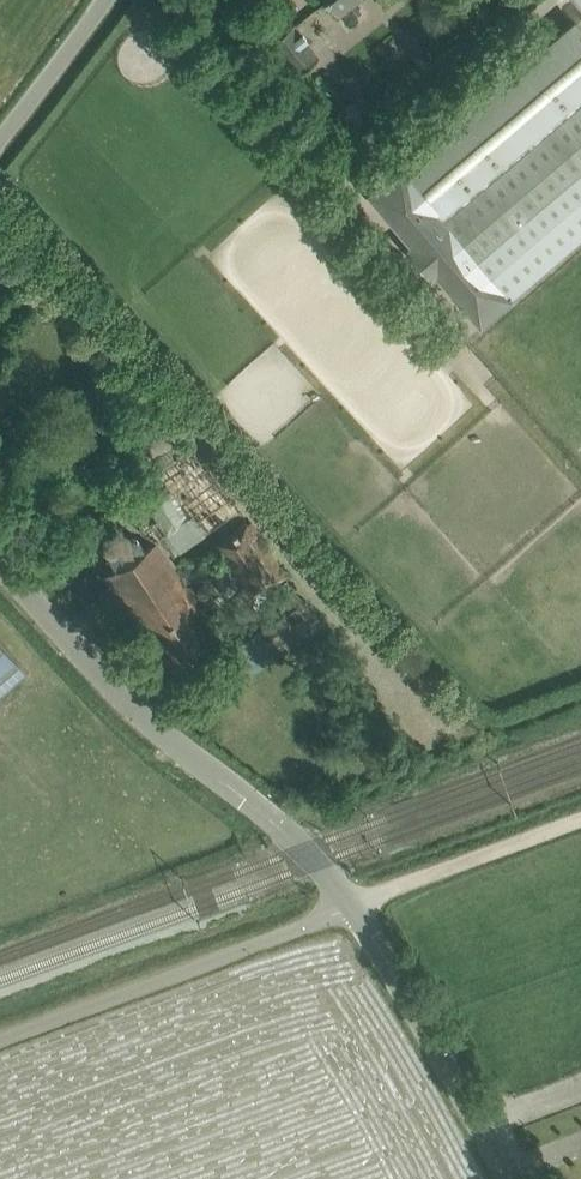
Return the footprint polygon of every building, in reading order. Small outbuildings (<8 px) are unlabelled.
[(337,14),(356,0),(326,0),(337,14)] [(411,244),(480,325),(580,238),(580,14),(400,169),(398,167),(368,193),(411,244)] [(270,42),(296,75),(319,57),(293,24),(270,42)] [(216,544),(229,564),(252,598),(286,576),(251,521),(216,544)] [(106,574),(168,669),(216,637),(154,542),(146,548),(137,535),(129,533),(124,536),(116,524),(105,532),(113,544),(108,547),(107,553),(116,567),(106,574)] [(0,646),(0,697),(25,674),(0,646)]
